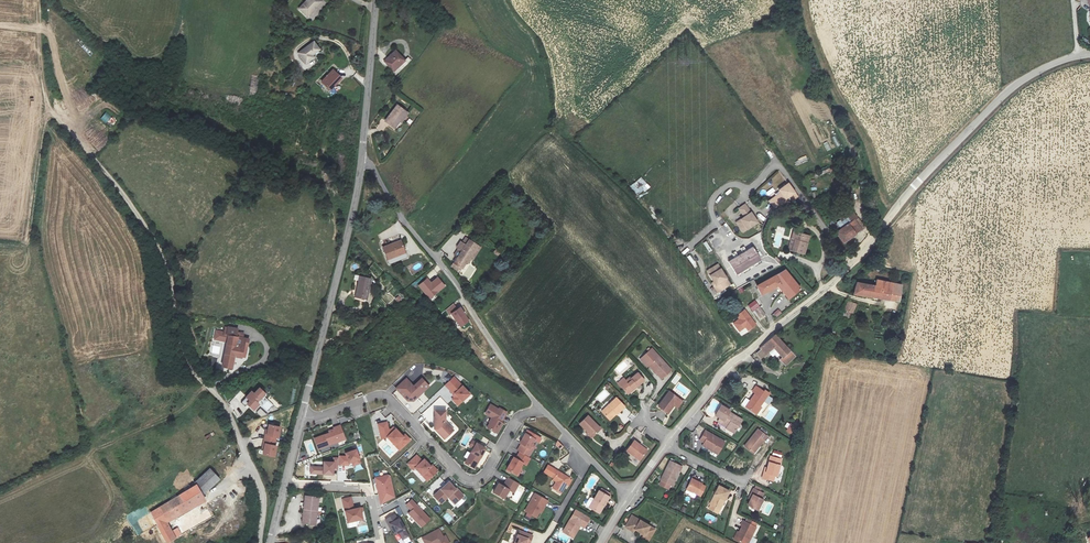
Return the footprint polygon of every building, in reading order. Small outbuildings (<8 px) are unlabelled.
[(299,7),(308,16),(322,1),(321,0),(306,0),(299,7)] [(314,41),(298,53),(306,64),(314,58),(311,55),(320,49),(314,41)] [(396,50),(384,60),(394,71),(406,60),(396,50)] [(334,70),(322,81),(332,91),(343,79),(334,70)] [(399,105),(386,120),(396,128),(401,121),(399,120),(406,111),(399,105)] [(100,119),(111,128),(117,121),(106,112),(100,119)] [(629,188),(637,195),(642,190),(645,192),(650,187),(639,177),(629,188)] [(793,202),(795,202),(795,199),(798,196),(788,183),(779,190),(781,192),(770,201),(775,207),(778,203),(788,202),(791,202),(793,202)] [(746,204),(739,209),(745,217),(737,223),(743,232),(758,222),(746,204)] [(859,217),(858,218),(855,213),(846,220),(849,224),(841,230),(848,239),(865,227),(859,217)] [(810,234),(794,230),(789,249),(805,254),(810,234)] [(473,259),(481,248),(466,237),(463,243),(461,241),(457,247),(459,249),(454,255),(458,257),(451,266),(457,271),(460,267),(463,268),(471,257),(473,259)] [(406,253),(401,241),(383,248),(388,260),(406,253)] [(707,241),(703,243),(707,253),(711,251),(707,241)] [(737,275),(762,261),(755,248),(730,262),(737,275)] [(717,264),(707,271),(715,283),(713,285),(719,293),(731,285),(717,264)] [(790,298),(801,289),(786,270),(758,285),(757,286),(763,295),(779,285),(790,298)] [(356,298),(365,300),(370,279),(360,277),(356,298)] [(428,278),(418,286),(430,300),(446,286),(438,277),(432,283),(428,278)] [(876,286),(857,282),(855,293),(900,302),(903,285),(877,280),(876,286)] [(754,311),(760,307),(756,300),(748,306),(753,312),(754,311)] [(454,304),(445,310),(449,316),(452,315),(461,328),(470,321),(461,307),(458,309),(454,304)] [(856,305),(848,304),(846,312),(854,314),(856,305)] [(760,307),(754,311),(760,319),(765,316),(760,307)] [(778,309),(773,314),(776,318),(781,313),(778,309)] [(745,310),(736,316),(738,320),(733,324),(739,333),(745,329),(748,333),(757,326),(745,310)] [(235,355),(246,357),(249,339),(243,338),(244,334),(237,332),(238,329),(225,326),(224,332),(216,330),(214,339),(227,342),(222,367),(232,369),(235,355)] [(782,359),(788,351),(773,336),(770,338),(759,350),(764,355),(769,349),(782,359)] [(649,365),(662,379),(672,370),(652,348),(640,359),(647,367),(649,365)] [(788,351),(782,359),(780,361),(785,365),(792,355),(788,351)] [(623,378),(619,382),(629,394),(634,389),(632,388),(635,386),(636,388),(645,380),(638,373),(631,379),(630,378),(626,381),(623,378)] [(455,375),(447,382),(453,388),(452,388),(457,393),(454,396),(459,402),(471,391),(461,380),(460,381),(455,375)] [(409,376),(401,383),(410,393),(408,395),(410,398),(416,398),(425,389),(424,389),(431,383),(424,376),(416,384),(409,376)] [(410,393),(401,383),(399,385),(408,395),(410,393)] [(770,392),(757,385),(753,390),(755,392),(745,405),(757,414),(762,407),(760,406),(770,392)] [(252,391),(241,402),(246,406),(250,402),(252,404),(250,406),(254,409),(267,395),(260,388),(255,393),(252,391)] [(683,402),(669,392),(659,406),(668,413),(673,406),(678,409),(683,402)] [(611,405),(603,413),(610,419),(617,412),(618,413),(625,406),(616,398),(610,404),(611,405)] [(645,404),(650,408),(655,402),(649,398),(645,404)] [(499,410),(491,405),(486,413),(492,417),(489,422),(490,423),(487,427),(497,433),(502,423),(501,422),(507,413),(500,409),(499,410)] [(729,410),(721,405),(715,414),(720,417),(718,420),(727,426),(726,427),(735,432),(742,420),(728,412),(729,410)] [(257,412),(262,417),(267,415),(261,408),(257,412)] [(447,408),(436,408),(436,426),(439,426),(439,429),(444,433),(449,433),(453,430),(453,424),(447,419),(447,408)] [(588,416),(579,424),(593,437),(601,428),(588,416)] [(389,419),(380,421),(384,435),(390,434),(397,442),(401,437),(406,442),(412,437),(407,432),(405,434),(398,426),(396,428),(394,426),(391,426),(389,419)] [(331,430),(316,436),(320,446),(341,438),(339,433),(346,431),(343,422),(335,425),(336,426),(331,428),(331,430)] [(788,422),(784,431),(792,435),(796,427),(788,422)] [(266,429),(262,449),(264,449),(263,454),(275,457),(278,445),(276,445),(277,438),(279,438),(282,427),(269,424),(268,430),(266,429)] [(520,447),(522,449),(531,454),(535,447),(532,445),(537,436),(528,430),(522,440),(524,441),(520,447)] [(745,446),(753,453),(767,437),(758,430),(745,446)] [(725,442),(706,431),(701,440),(705,443),(703,445),(718,454),(725,442)] [(401,437),(397,442),(402,447),(406,442),(401,437)] [(488,445),(475,438),(472,443),(476,445),(468,460),(473,463),(474,461),(477,460),(478,461),(488,445)] [(312,441),(305,443),(309,456),(316,454),(312,441)] [(558,441),(555,444),(560,450),(564,446),(558,441)] [(647,451),(635,442),(628,451),(640,460),(647,451)] [(310,466),(310,475),(332,476),(332,471),(337,471),(337,466),(339,466),(339,469),(344,469),(344,468),(348,468),(348,463),(351,463),(352,467),(360,463),(355,449),(343,454),(343,457),(338,457),(338,458),(332,458),(332,462),(321,462),(321,466),(310,466)] [(516,454),(509,466),(517,470),(519,466),(522,465),(525,460),(528,462),(532,455),(531,454),(522,449),(518,456),(516,454)] [(765,467),(762,478),(774,481),(775,476),(778,476),(782,459),(780,459),(782,453),(774,451),(773,457),(770,456),(767,468),(765,467)] [(419,452),(410,461),(415,467),(417,465),(425,473),(427,471),(432,475),(440,468),(436,464),(435,465),(426,456),(424,458),(419,452)] [(670,462),(660,484),(669,489),(677,472),(679,473),(681,468),(670,462)] [(559,478),(558,480),(554,485),(562,491),(571,476),(556,467),(552,473),(556,476),(559,478)] [(209,468),(195,482),(196,484),(199,489),(202,495),(209,489),(219,479),(209,468)] [(593,490),(599,476),(591,473),(586,486),(593,490)] [(501,480),(496,489),(506,495),(511,486),(513,482),(518,485),(521,480),(511,475),(508,479),(505,483),(501,480)] [(389,476),(373,478),(374,484),(376,484),(379,505),(391,495),(389,476)] [(693,476),(687,489),(701,496),(706,486),(696,481),(697,478),(693,476)] [(451,479),(436,493),(443,501),(451,494),(454,498),(455,496),(459,500),(465,493),(459,486),(458,487),(451,479)] [(199,489),(196,484),(150,511),(167,542),(176,537),(172,530),(169,531),(164,519),(193,502),(189,494),(199,489)] [(751,499),(748,504),(758,510),(763,500),(761,499),(764,494),(761,492),(763,489),(756,485),(749,498),(751,499)] [(712,505),(710,509),(718,513),(729,492),(719,486),(710,504),(712,505)] [(592,504),(601,509),(606,501),(607,501),(612,493),(601,487),(592,504)] [(205,501),(202,495),(199,489),(189,494),(193,502),(194,506),(205,501)] [(538,514),(541,508),(543,505),(545,506),(550,498),(537,491),(527,508),(529,509),(535,513),(538,514)] [(316,499),(302,498),(300,525),(314,526),(316,499)] [(351,498),(342,499),(345,522),(360,520),(358,508),(352,508),(351,498)] [(411,499),(405,504),(409,508),(406,511),(415,521),(414,522),(419,527),(429,519),(411,499)] [(582,523),(583,521),(585,518),(589,520),(593,514),(580,506),(576,512),(574,511),(567,524),(572,527),(569,530),(576,534),(581,525),(580,524),(582,522),(582,523)] [(443,516),(448,523),(453,519),(448,512),(443,516)] [(395,513),(388,517),(390,521),(387,523),(394,534),(398,533),(401,538),(408,535),(395,513)] [(714,523),(716,517),(706,513),(704,518),(714,523)] [(648,541),(655,530),(632,516),(626,527),(634,532),(635,530),(644,535),(643,538),(648,541)] [(747,522),(743,520),(741,524),(742,525),(739,532),(738,532),(735,538),(745,542),(748,542),(756,526),(752,524),(754,521),(748,519),(747,522)] [(521,528),(516,542),(527,542),(528,540),(531,542),(534,533),(521,528)] [(421,538),(424,542),(449,542),(445,535),(442,536),(438,529),(421,538)]
